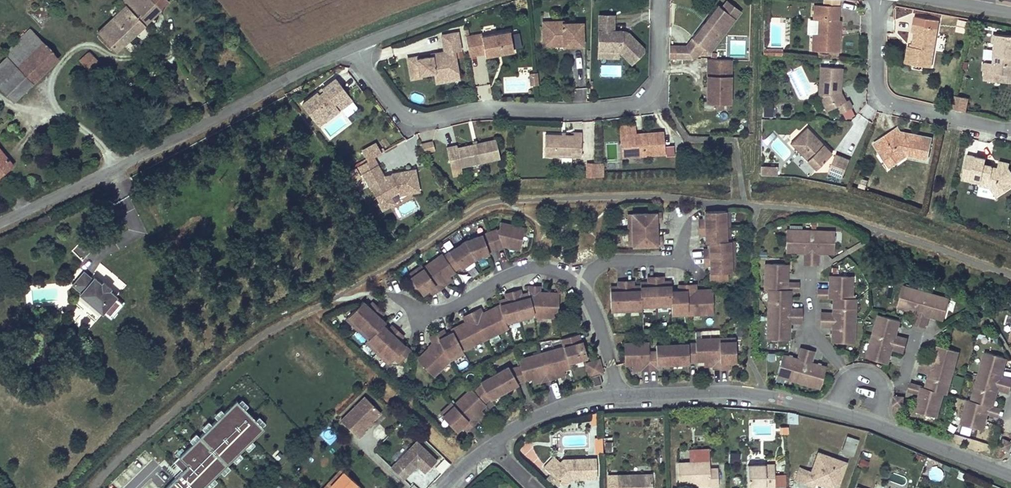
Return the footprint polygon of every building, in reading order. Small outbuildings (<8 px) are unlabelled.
[(151,0),(123,0),(121,2),(126,7),(98,34),(115,52),(123,44),(124,45),(145,25),(161,10),(151,0)] [(740,11),(727,1),(722,8),(735,18),(740,11)] [(838,20),(839,5),(814,4),(814,19),(818,19),(818,34),(813,34),(812,50),(839,52),(840,36),(836,35),(836,32),(840,29),(840,20),(838,20)] [(735,18),(722,8),(718,5),(692,38),(706,49),(709,51),(735,18)] [(622,33),(622,31),(613,31),(614,15),(599,15),(598,50),(618,50),(632,64),(643,52),(643,47),(628,32),(627,34),(622,33)] [(583,23),(563,23),(563,21),(543,22),(543,42),(563,42),(564,46),(583,46),(583,23)] [(937,28),(913,24),(912,32),(914,32),(912,47),(908,46),(905,63),(931,67),(937,28)] [(44,44),(30,29),(4,53),(8,57),(8,58),(18,69),(44,44)] [(465,36),(469,56),(484,54),(485,56),(514,51),(510,31),(482,36),(481,33),(465,36)] [(458,71),(455,50),(460,49),(458,32),(442,35),(444,52),(431,54),(432,57),(432,59),(428,60),(428,57),(417,59),(417,57),(408,58),(411,79),(421,77),(420,74),(434,72),(435,75),(458,71)] [(994,34),(993,43),(995,43),(994,63),(986,62),(984,64),(983,70),(985,72),(985,80),(1010,82),(1010,35),(994,34)] [(706,49),(692,38),(686,46),(699,55),(706,49)] [(44,44),(18,69),(8,58),(0,65),(0,86),(14,101),(32,83),(58,58),(44,44)] [(685,58),(685,46),(676,46),(676,58),(685,58)] [(699,55),(686,46),(685,46),(685,58),(696,59),(699,55)] [(99,62),(90,51),(80,61),(89,71),(99,62)] [(731,59),(708,59),(707,99),(730,99),(731,59)] [(622,77),(622,64),(600,64),(600,77),(622,77)] [(841,87),(842,68),(821,66),(819,96),(824,107),(834,102),(836,106),(839,112),(841,113),(852,108),(848,100),(845,101),(840,91),(837,91),(837,87),(841,87)] [(458,71),(435,75),(436,83),(459,79),(458,71)] [(538,84),(538,71),(530,71),(529,84),(538,84)] [(336,79),(303,105),(319,126),(352,100),(336,79)] [(968,98),(954,95),(951,108),(965,111),(968,98)] [(836,106),(834,102),(824,107),(826,111),(836,106)] [(773,116),(774,105),(764,105),(763,116),(773,116)] [(352,123),(342,110),(320,127),(329,140),(352,123)] [(645,133),(644,124),(641,124),(635,125),(636,134),(639,134),(639,136),(642,136),(642,134),(645,133)] [(645,133),(642,134),(642,136),(639,136),(639,134),(636,134),(635,125),(619,126),(620,144),(628,144),(629,156),(665,154),(663,132),(645,133)] [(821,146),(817,141),(819,139),(807,127),(790,143),(815,169),(832,153),(823,144),(821,146)] [(900,131),(898,128),(874,143),(884,160),(892,155),(897,162),(907,155),(928,159),(932,138),(913,134),(905,139),(900,131)] [(582,133),(574,132),(574,135),(545,134),(544,156),(581,157),(582,133)] [(496,140),(458,149),(457,145),(446,148),(450,163),(460,161),(461,167),(500,159),(496,140)] [(422,151),(434,151),(434,141),(422,141),(422,151)] [(629,156),(628,144),(620,144),(621,157),(629,156)] [(666,145),(667,155),(675,154),(674,144),(666,145)] [(0,150),(0,175),(2,174),(1,172),(5,169),(6,170),(12,165),(0,150)] [(850,159),(835,154),(828,173),(842,178),(850,159)] [(897,162),(892,155),(884,160),(889,167),(897,162)] [(970,178),(975,156),(967,155),(961,180),(980,184),(981,180),(970,178)] [(992,170),(993,168),(992,167),(991,166),(985,164),(986,159),(975,156),(970,178),(981,180),(980,184),(980,185),(990,187),(996,196),(1010,186),(1010,172),(1009,168),(1010,163),(999,161),(997,171),(992,170)] [(373,158),(359,166),(363,173),(377,165),(373,158)] [(761,164),(760,174),(777,175),(778,165),(761,164)] [(377,165),(363,173),(379,202),(398,191),(400,194),(419,191),(415,170),(383,176),(377,165)] [(868,181),(861,179),(858,186),(866,188),(868,181)] [(729,211),(705,211),(705,219),(699,219),(699,227),(729,226),(729,211)] [(660,213),(628,214),(628,230),(653,229),(653,221),(660,221),(660,213)] [(525,228),(500,222),(499,229),(490,232),(496,248),(503,246),(508,244),(509,247),(519,250),(525,228)] [(729,226),(699,227),(700,235),(706,235),(706,243),(709,242),(730,241),(729,226)] [(653,229),(628,230),(629,246),(661,245),(661,236),(653,237),(653,229)] [(811,252),(811,231),(786,230),(786,249),(797,249),(797,252),(805,252),(811,252)] [(834,249),(834,232),(811,231),(811,252),(818,252),(825,253),(825,249),(834,249)] [(496,248),(490,232),(465,241),(474,258),(489,253),(488,251),(496,248)] [(730,241),(709,242),(710,249),(704,249),(704,257),(734,256),(733,240),(730,241)] [(474,258),(465,241),(444,255),(443,256),(453,270),(454,270),(460,266),(461,267),(474,258)] [(453,270),(443,256),(444,255),(442,253),(423,267),(422,267),(438,289),(444,285),(441,281),(449,276),(455,271),(454,270),(453,270)] [(734,256),(704,257),(704,265),(710,265),(711,281),(727,280),(727,273),(735,272),(734,256)] [(765,290),(769,290),(769,289),(786,290),(786,289),(786,283),(787,275),(784,275),(785,264),(766,263),(765,290)] [(438,289),(422,267),(423,267),(422,265),(408,274),(422,293),(429,289),(432,294),(438,289)] [(111,287),(104,280),(101,283),(94,277),(92,279),(84,271),(72,284),(81,292),(79,294),(102,313),(117,296),(109,290),(111,287)] [(830,298),(834,298),(851,298),(851,285),(848,284),(848,276),(830,275),(830,290),(830,297),(830,298)] [(449,276),(441,281),(444,285),(452,280),(449,276)] [(671,291),(671,282),(663,282),(663,276),(655,277),(656,306),(670,305),(671,305),(671,291)] [(656,306),(655,277),(647,277),(647,283),(640,283),(640,286),(641,306),(656,306)] [(626,310),(625,281),(617,281),(617,287),(610,287),(610,311),(626,310)] [(641,306),(640,286),(633,287),(633,281),(625,281),(626,310),(642,310),(641,306)] [(712,314),(711,290),(694,291),(694,284),(686,285),(687,314),(712,314)] [(687,314),(686,285),(678,285),(678,291),(671,291),(671,305),(670,305),(671,315),(687,314)] [(559,294),(539,293),(540,287),(529,286),(528,293),(535,316),(558,318),(559,294)] [(927,293),(903,287),(898,304),(909,308),(908,310),(915,312),(921,314),(927,293)] [(787,301),(787,289),(786,289),(786,290),(769,289),(769,290),(768,314),(789,315),(789,308),(790,301),(787,301)] [(535,316),(528,293),(521,295),(520,290),(512,292),(520,320),(533,316),(535,316)] [(520,320),(512,292),(505,294),(506,299),(499,301),(500,305),(505,323),(506,323),(520,320)] [(949,300),(927,293),(921,314),(935,318),(936,314),(945,316),(949,300)] [(104,313),(110,319),(124,303),(117,298),(104,313)] [(851,307),(851,298),(834,298),(833,313),(833,320),(854,320),(855,307),(851,307)] [(369,306),(363,301),(346,318),(358,329),(378,307),(372,302),(369,306)] [(505,323),(500,305),(483,314),(480,308),(472,312),(485,339),(508,327),(506,323),(505,323)] [(384,313),(378,307),(358,329),(368,339),(382,324),(383,325),(385,322),(380,317),(384,313)] [(485,339),(472,312),(463,317),(466,322),(451,330),(452,332),(462,351),(462,350),(485,339)] [(922,314),(921,314),(915,312),(912,323),(919,325),(922,314)] [(789,321),(789,315),(768,314),(767,339),(789,340),(789,321)] [(925,327),(928,316),(922,314),(919,325),(925,327)] [(895,336),(900,320),(883,316),(880,324),(877,323),(873,336),(894,342),(895,336)] [(854,320),(833,320),(833,326),(832,342),(850,343),(850,334),(854,334),(854,320)] [(397,330),(392,325),(388,329),(383,325),(382,324),(368,339),(366,341),(377,352),(397,330)] [(411,351),(399,340),(403,336),(397,330),(377,352),(389,363),(394,357),(400,363),(411,351)] [(462,351),(452,332),(446,335),(443,330),(436,333),(450,360),(464,353),(462,350),(462,351)] [(450,360),(436,333),(429,337),(433,343),(417,359),(433,376),(450,360)] [(583,341),(581,342),(578,334),(561,339),(564,346),(568,362),(569,362),(587,357),(583,341)] [(894,342),(873,336),(869,349),(873,350),(871,359),(887,363),(892,348),(894,342)] [(906,339),(895,336),(894,342),(905,345),(906,339)] [(735,361),(735,337),(719,338),(720,368),(728,367),(728,362),(735,361)] [(720,368),(719,338),(695,339),(695,343),(696,343),(696,361),(704,360),(712,360),(712,366),(712,368),(720,368)] [(625,365),(632,365),(641,364),(641,370),(649,369),(648,351),(649,351),(648,342),(624,343),(625,365)] [(905,345),(894,342),(892,348),(903,351),(905,345)] [(696,361),(696,343),(695,343),(672,344),(673,364),(689,363),(689,361),(696,361)] [(673,364),(672,344),(656,344),(656,351),(649,351),(648,351),(649,369),(657,369),(657,364),(673,364)] [(955,350),(938,345),(933,361),(932,367),(952,373),(956,359),(952,359),(955,350)] [(568,362),(564,346),(541,353),(549,379),(556,377),(555,372),(563,369),(571,367),(569,362),(568,362)] [(804,361),(807,350),(801,348),(798,359),(804,361)] [(811,363),(814,352),(807,350),(804,361),(811,363)] [(1000,368),(1004,357),(986,352),(979,377),(999,382),(1001,376),(1003,369),(1000,368)] [(549,379),(541,353),(518,359),(520,366),(524,380),(531,378),(540,376),(541,381),(549,379)] [(804,361),(798,359),(783,355),(778,372),(787,375),(786,378),(798,381),(804,361)] [(933,361),(922,358),(920,364),(932,367),(933,361)] [(602,370),(599,359),(585,362),(589,377),(591,376),(594,386),(602,384),(599,372),(600,370),(602,370)] [(811,363),(804,361),(798,381),(809,385),(810,381),(821,384),(826,367),(811,363)] [(932,367),(920,364),(919,370),(930,373),(932,367)] [(524,380),(520,366),(510,369),(508,366),(494,374),(504,391),(518,383),(517,382),(524,380)] [(952,373),(932,367),(930,373),(926,388),(943,393),(945,385),(949,386),(952,373)] [(504,391),(494,374),(480,382),(482,384),(474,392),(484,403),(489,398),(490,399),(504,391)] [(1001,376),(999,382),(1010,385),(1010,383),(1010,379),(1001,376)] [(999,382),(979,377),(972,400),(972,401),(989,405),(989,406),(990,406),(993,395),(995,396),(997,389),(999,382)] [(999,382),(997,389),(1009,392),(1010,385),(999,382)] [(922,386),(911,383),(909,390),(920,393),(922,386)] [(942,393),(943,393),(926,388),(922,386),(920,393),(915,411),(936,417),(942,393)] [(474,392),(471,389),(454,405),(453,405),(472,425),(477,420),(474,416),(480,410),(486,404),(484,403),(474,392)] [(383,412),(365,394),(340,420),(359,438),(366,432),(364,430),(368,426),(371,429),(376,423),(374,422),(383,412)] [(903,397),(894,396),(894,398),(894,399),(893,405),(902,406),(903,397)] [(237,399),(173,462),(182,472),(166,487),(204,487),(265,428),(237,399)] [(982,430),(989,405),(972,401),(972,400),(968,399),(961,424),(982,430)] [(472,425),(453,405),(454,405),(452,403),(440,413),(457,431),(462,426),(466,430),(472,425)] [(990,406),(989,406),(987,413),(998,416),(1000,409),(992,407),(990,406)] [(484,413),(480,410),(474,416),(477,420),(484,413)] [(796,423),(796,414),(788,412),(788,423),(796,423)] [(841,452),(853,456),(859,438),(847,435),(841,452)] [(390,467),(405,479),(417,465),(428,474),(441,459),(415,437),(390,467)] [(1004,439),(1000,447),(1008,450),(1009,448),(1010,445),(1010,443),(1004,439)] [(606,453),(613,452),(612,441),(605,442),(606,453)] [(709,449),(688,449),(688,462),(710,461),(709,449)] [(821,481),(823,486),(824,486),(829,484),(838,487),(844,467),(835,464),(837,459),(818,452),(811,471),(808,470),(803,483),(814,486),(815,483),(816,480),(821,481)] [(739,453),(731,453),(730,462),(738,463),(739,453)] [(589,478),(588,458),(563,459),(560,462),(554,456),(544,467),(564,486),(571,479),(589,478)] [(597,478),(596,458),(588,458),(589,478),(597,478)] [(846,462),(837,459),(835,464),(844,467),(846,462)] [(860,459),(858,465),(867,468),(869,461),(860,459)] [(710,468),(710,461),(688,462),(678,462),(679,484),(695,483),(709,483),(710,486),(718,485),(718,467),(710,468)] [(129,482),(141,471),(133,462),(121,473),(129,482)] [(774,464),(747,465),(748,487),(757,487),(765,487),(775,487),(774,464)] [(808,470),(801,467),(796,480),(803,483),(808,470)] [(341,469),(324,487),(359,487),(360,487),(341,469)] [(617,475),(617,487),(652,487),(652,474),(617,475)]
